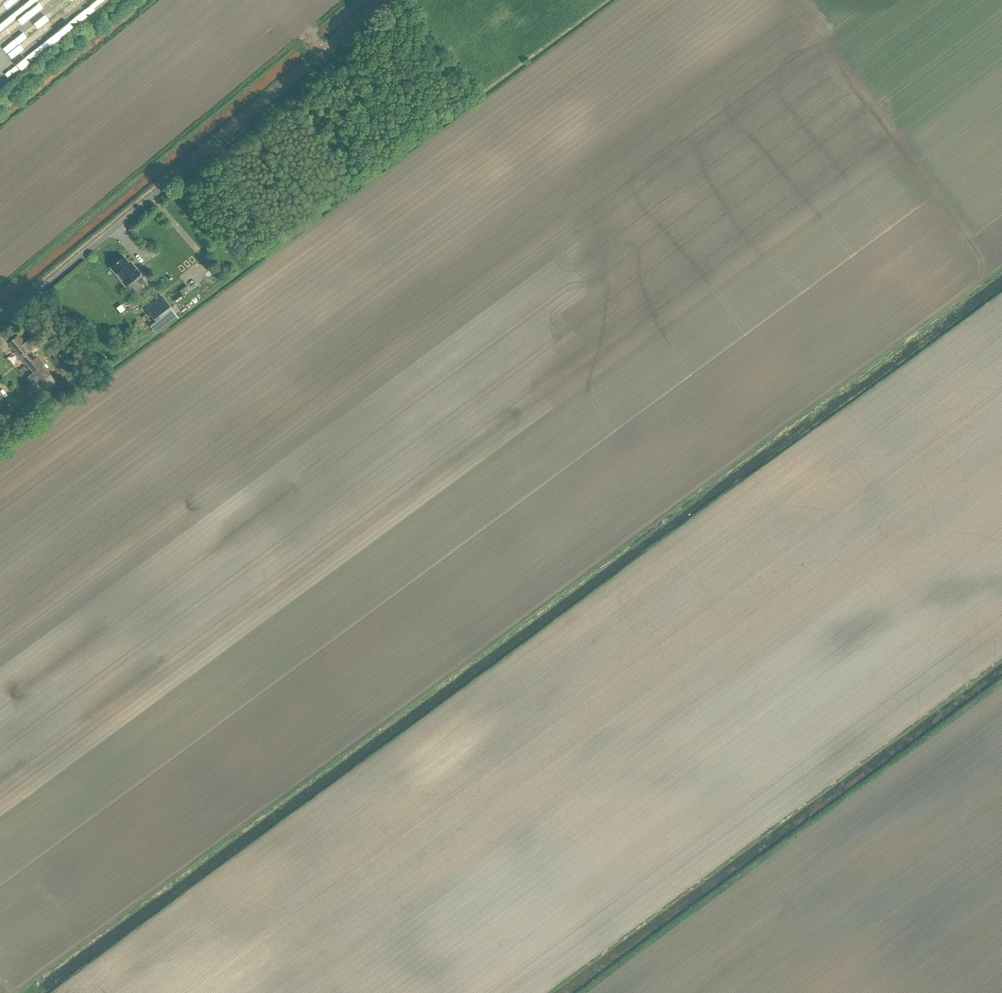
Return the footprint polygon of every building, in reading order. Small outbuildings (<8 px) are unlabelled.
[(0,21),(0,30),(0,31),(0,43),(11,58),(36,39),(31,31),(64,5),(60,0),(54,5),(51,0),(27,0),(0,21)] [(106,0),(67,0),(70,4),(56,15),(64,25),(50,35),(54,39),(106,0)] [(24,67),(48,46),(43,40),(19,61),(24,67)] [(133,268),(124,257),(118,261),(116,262),(110,267),(125,286),(140,274),(135,267),(133,268)] [(166,303),(151,314),(157,323),(172,311),(166,303)] [(18,336),(9,343),(16,351),(15,352),(21,359),(22,358),(34,373),(26,379),(33,388),(35,387),(41,394),(56,382),(18,336)] [(39,396),(16,413),(25,426),(48,409),(39,396)]
